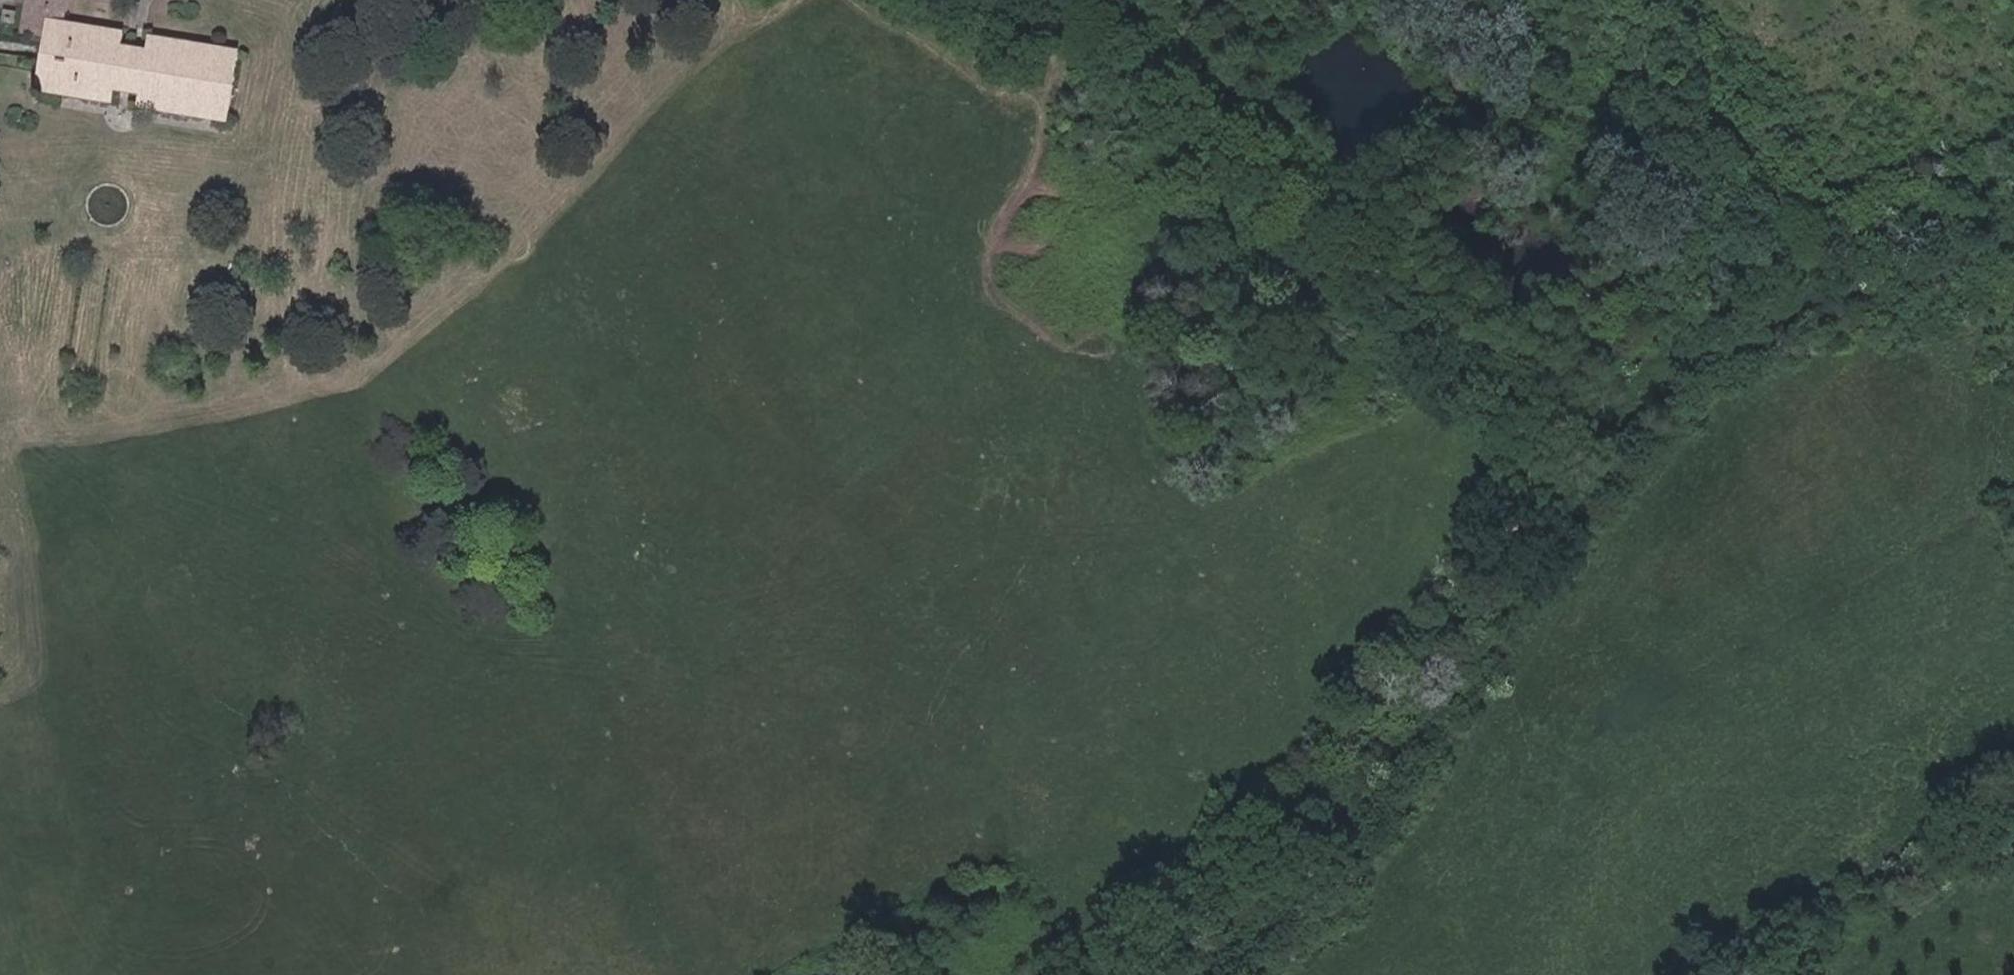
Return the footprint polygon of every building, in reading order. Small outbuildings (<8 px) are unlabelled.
[(113,95),(114,85),(138,87),(137,98),(229,110),(237,45),(145,33),(143,45),(118,41),(119,31),(60,23),(50,22),(52,0),(23,0),(19,34),(42,38),(36,85),(113,95)] [(60,23),(63,0),(52,0),(50,22),(60,23)]
